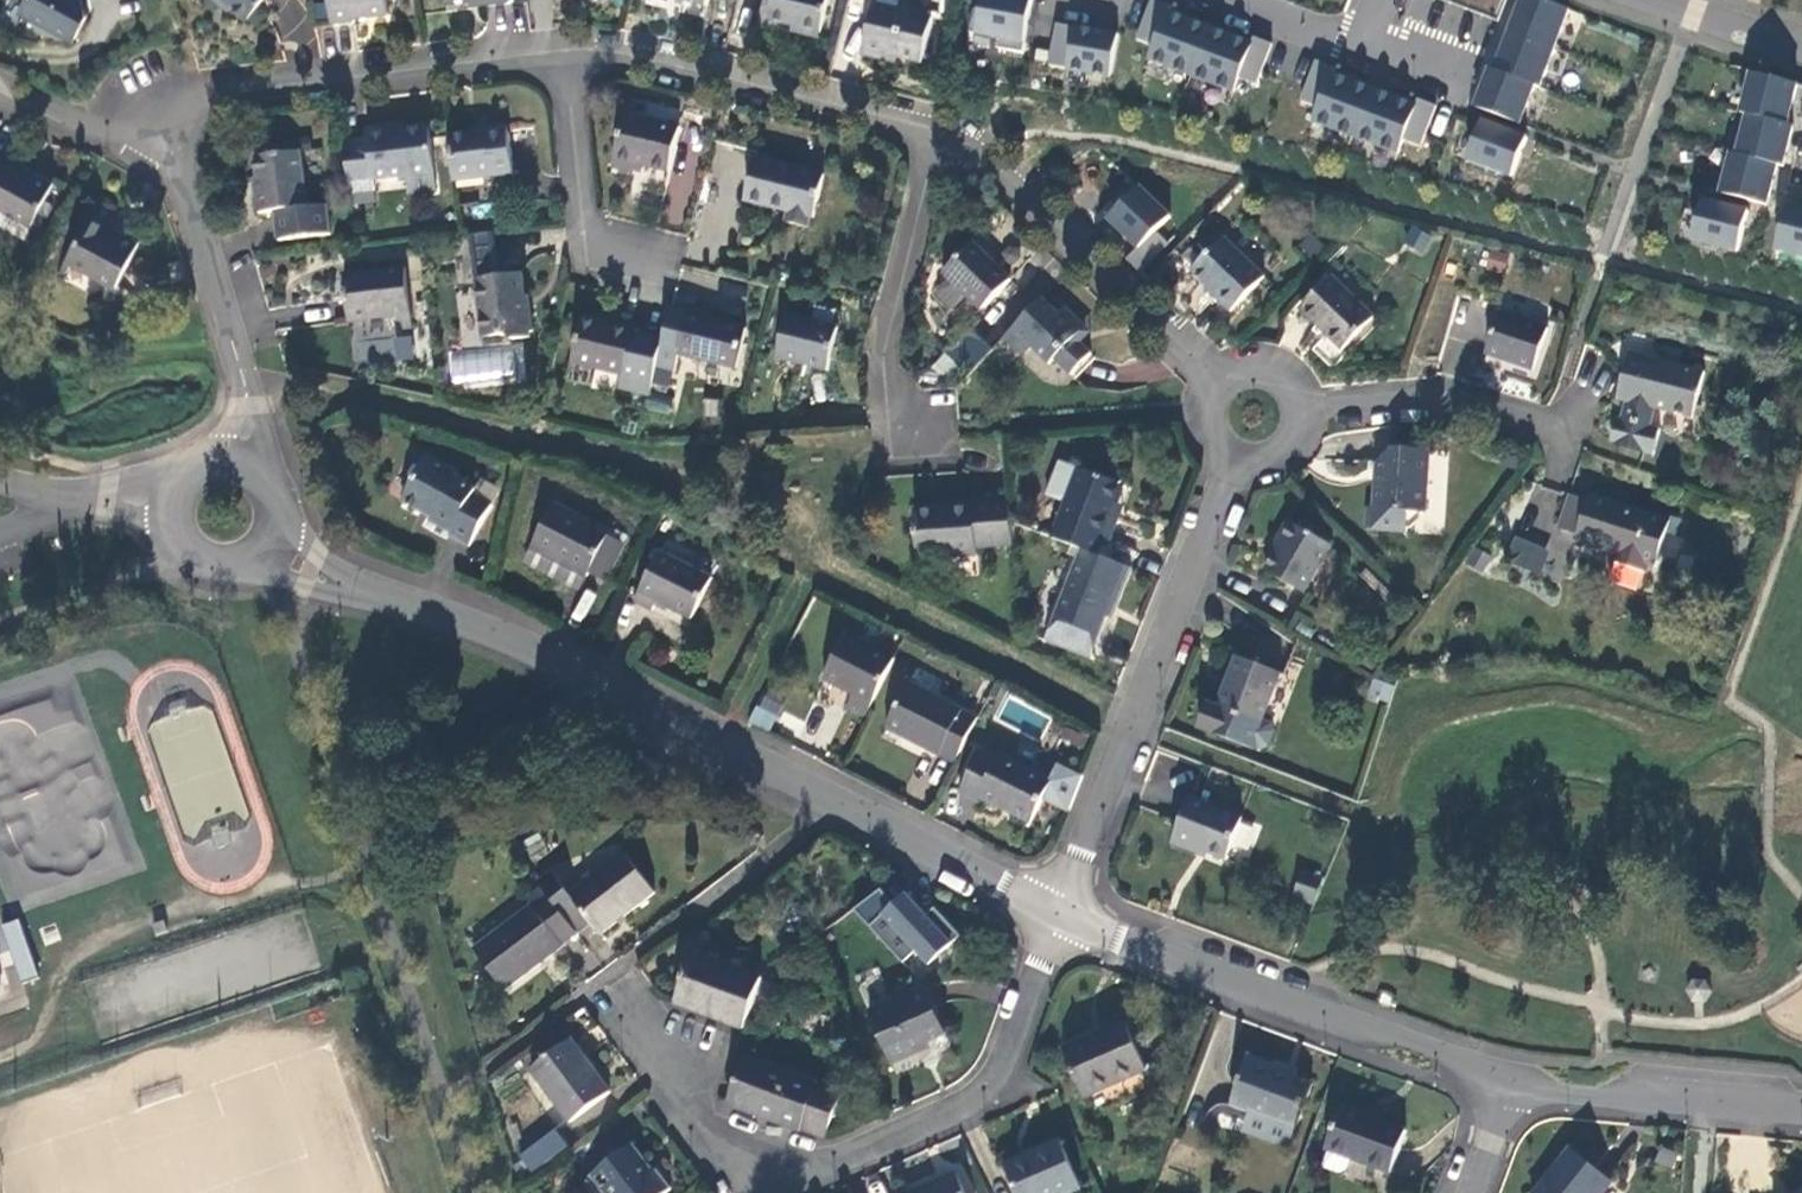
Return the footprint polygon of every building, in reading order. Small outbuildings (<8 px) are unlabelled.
[(75,40),(89,15),(74,7),(78,0),(19,0),(24,3),(27,14),(75,40)] [(262,0),(227,0),(248,17),(262,0)] [(333,24),(355,22),(355,20),(389,16),(387,0),(330,0),(333,24)] [(822,33),(830,0),(775,0),(770,21),(795,27),(822,33)] [(857,17),(862,0),(849,0),(845,13),(857,17)] [(981,36),(1034,43),(1039,0),(986,0),(981,36)] [(1137,37),(1156,44),(1170,3),(1163,0),(1152,0),(1137,37)] [(1504,0),(1445,0),(1501,15),(1504,0)] [(1558,0),(1523,0),(1497,64),(1543,83),(1574,6),(1558,0)] [(875,3),(862,55),(885,61),(886,55),(921,63),(932,17),(875,3)] [(1214,24),(1169,8),(1156,44),(1150,60),(1195,76),(1214,24)] [(1078,25),(1057,21),(1050,66),(1071,69),(1078,25)] [(1214,24),(1195,76),(1240,92),(1244,78),(1258,38),(1214,24)] [(1123,31),(1078,25),(1071,69),(1116,76),(1123,31)] [(793,32),(820,39),(822,33),(795,27),(793,32)] [(1258,38),(1244,78),(1262,84),(1276,44),(1258,38)] [(1318,58),(1301,99),(1319,106),(1335,64),(1318,58)] [(1493,66),(1477,103),(1525,124),(1541,86),(1493,66)] [(1756,68),(1746,109),(1795,121),(1801,93),(1801,80),(1756,68)] [(1378,85),(1335,69),(1315,119),(1359,136),(1378,85)] [(1378,85),(1359,136),(1404,152),(1408,141),(1422,101),(1378,85)] [(670,172),(685,110),(630,97),(613,167),(635,173),(637,164),(670,172)] [(1442,105),(1425,98),(1408,141),(1424,147),(1442,105)] [(1751,116),(1742,150),(1791,161),(1799,127),(1751,116)] [(1532,136),(1486,119),(1471,161),(1517,177),(1532,136)] [(368,138),(344,141),(351,193),(376,191),(374,180),(408,176),(435,173),(429,126),(391,131),(390,125),(367,129),(368,138)] [(485,132),(449,137),(454,181),(457,180),(459,198),(500,193),(498,175),(513,174),(507,126),(485,129),(485,132)] [(1736,150),(1726,188),(1774,201),(1784,164),(1736,150)] [(256,190),(259,213),(276,211),(279,241),(331,234),(327,204),(308,207),(301,151),(255,157),(259,191),(256,190)] [(0,156),(0,207),(32,224),(55,182),(5,156),(3,158),(0,156)] [(824,175),(756,158),(745,202),(788,212),(785,222),(809,228),(811,218),(814,219),(824,175)] [(1065,168),(1055,158),(1040,173),(1050,183),(1065,168)] [(435,173),(408,176),(410,195),(437,192),(435,173)] [(1141,182),(1107,217),(1142,250),(1175,214),(1141,182)] [(1707,197),(1697,236),(1745,248),(1755,209),(1707,197)] [(1794,202),(1782,249),(1801,254),(1801,204),(1794,202)] [(115,213),(97,203),(67,259),(117,285),(141,241),(117,229),(119,224),(112,220),(115,213)] [(1425,253),(1432,233),(1410,226),(1403,245),(1425,253)] [(1215,297),(1231,312),(1265,278),(1224,238),(1193,271),(1217,295),(1215,297)] [(982,310),(1011,280),(972,244),(944,273),(976,305),(982,310)] [(411,314),(405,267),(344,274),(350,321),(411,314)] [(523,272),(477,278),(484,336),(507,334),(513,339),(531,336),(530,331),(534,331),(530,304),(527,304),(523,272)] [(1332,277),(1301,309),(1343,350),(1374,318),(1332,277)] [(1059,315),(1043,299),(1014,329),(1033,348),(1050,364),(1054,359),(1071,375),(1091,354),(1080,343),(1075,338),(1085,328),(1065,308),(1059,315)] [(689,310),(678,354),(737,369),(746,329),(706,319),(707,315),(689,310)] [(1500,311),(1486,354),(1534,370),(1548,326),(1500,311)] [(650,395),(662,341),(634,334),(635,331),(600,322),(601,319),(583,315),(572,363),(624,375),(621,388),(650,395)] [(838,328),(787,315),(776,357),(828,369),(838,328)] [(1090,332),(1085,328),(1075,338),(1080,343),(1090,332)] [(1033,348),(1014,329),(1004,339),(1024,357),(1033,348)] [(963,374),(989,351),(971,330),(945,353),(963,374)] [(1693,418),(1704,372),(1667,362),(1652,338),(1634,334),(1606,352),(1623,380),(1618,399),(1626,402),(1621,422),(1650,429),(1655,409),(1693,418)] [(449,347),(447,382),(522,385),(523,350),(449,347)] [(1424,533),(1429,451),(1393,448),(1378,462),(1375,509),(1369,508),(1368,529),(1406,532),(1424,533)] [(456,471),(428,456),(402,501),(431,518),(429,521),(450,533),(448,535),(469,547),(492,505),(472,494),(475,490),(459,481),(456,471)] [(1080,549),(1096,555),(1103,539),(1109,542),(1117,520),(1111,517),(1116,504),(1123,486),(1079,468),(1052,538),(1080,549)] [(1588,500),(1569,493),(1558,528),(1577,534),(1576,540),(1603,549),(1610,545),(1616,547),(1612,561),(1646,573),(1649,564),(1655,566),(1670,521),(1590,495),(1588,500)] [(976,547),(1012,545),(1010,523),(1008,497),(971,500),(972,505),(950,506),(950,509),(914,512),(917,559),(976,554),(976,547)] [(531,549),(587,577),(588,574),(605,582),(625,544),(607,535),(609,533),(554,504),(531,549)] [(1111,517),(1117,520),(1123,506),(1116,504),(1111,517)] [(1265,572),(1304,594),(1332,546),(1288,522),(1279,537),(1284,539),(1265,572)] [(1465,563),(1484,571),(1491,555),(1472,547),(1465,563)] [(580,590),(587,577),(531,549),(524,562),(580,590)] [(1112,618),(1131,569),(1096,555),(1080,549),(1045,641),(1091,658),(1106,617),(1112,618)] [(660,551),(634,601),(651,610),(656,602),(691,619),(712,578),(660,551)] [(846,708),(865,717),(895,658),(847,634),(824,680),(853,695),(846,708)] [(1262,721),(1281,673),(1237,656),(1217,707),(1208,703),(1199,727),(1255,749),(1256,746),(1261,749),(1268,745),(1274,731),(1270,724),(1262,721)] [(1389,704),(1395,686),(1373,678),(1366,696),(1389,704)] [(886,728),(954,763),(977,718),(909,683),(886,728)] [(748,720),(768,731),(783,706),(764,694),(748,720)] [(254,832),(209,700),(143,723),(197,881),(236,868),(227,841),(254,832)] [(980,751),(959,793),(977,802),(980,797),(1030,823),(1051,781),(1000,755),(997,760),(980,751)] [(1242,818),(1190,798),(1172,844),(1194,852),(1196,848),(1227,860),(1242,818)] [(576,932),(578,934),(592,924),(601,936),(655,894),(625,853),(570,895),(552,872),(538,883),(543,889),(576,932)] [(903,872),(861,910),(904,958),(918,946),(931,960),(958,936),(935,909),(932,888),(903,872)] [(1298,899),(1315,904),(1322,881),(1305,875),(1298,899)] [(1719,878),(1695,881),(1697,895),(1721,891),(1719,878)] [(533,906),(475,950),(505,990),(564,945),(562,943),(576,932),(543,889),(529,900),(533,906)] [(19,921),(3,926),(22,984),(39,978),(19,921)] [(676,1004),(744,1029),(763,979),(694,954),(676,1004)] [(1708,980),(1694,979),(1688,990),(1693,1002),(1706,1003),(1713,992),(1708,980)] [(870,1012),(892,1064),(917,1052),(915,1047),(946,1034),(926,987),(870,1012)] [(1147,1070),(1126,1024),(1064,1051),(1084,1097),(1147,1070)] [(571,1041),(531,1071),(571,1124),(611,1093),(571,1041)] [(1291,1130),(1294,1132),(1312,1084),(1295,1078),(1296,1075),(1248,1058),(1231,1106),(1249,1113),(1249,1114),(1252,1116),(1291,1130)] [(744,1061),(728,1105),(801,1132),(802,1129),(816,1137),(824,1139),(842,1094),(770,1067),(769,1070),(744,1061)] [(1341,1107),(1326,1150),(1329,1151),(1351,1159),(1390,1174),(1406,1131),(1341,1107)] [(1291,1130),(1252,1116),(1245,1133),(1284,1148),(1291,1130)] [(517,1150),(527,1170),(568,1150),(557,1130),(517,1150)] [(1060,1141),(1003,1165),(1016,1192),(1069,1192),(1081,1188),(1060,1141)] [(604,1192),(667,1192),(671,1189),(656,1170),(652,1174),(631,1146),(591,1176),(604,1192)] [(1570,1149),(1535,1192),(1603,1192),(1611,1182),(1570,1149)] [(1673,1169),(1678,1156),(1662,1150),(1657,1163),(1673,1169)] [(1351,1159),(1329,1151),(1323,1168),(1339,1175),(1347,1171),(1351,1159)] [(955,1172),(907,1192),(964,1192),(955,1172)]
